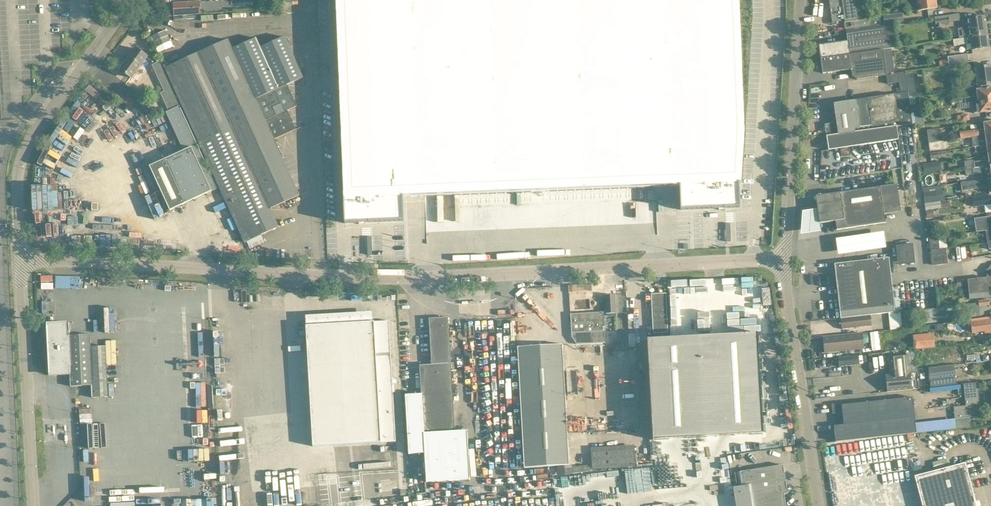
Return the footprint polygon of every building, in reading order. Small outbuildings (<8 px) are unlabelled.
[(344,209),(344,215),(345,223),(359,223),(359,224),(360,224),(360,223),(365,223),(365,224),(366,224),(366,223),(366,222),(379,222),(404,221),(404,217),(403,197),(408,196),(427,196),(680,186),(681,210),(719,208),(719,210),(720,210),(720,209),(721,209),(725,209),(726,209),(726,208),(727,208),(740,207),(739,193),(739,189),(739,183),(741,183),(742,183),(743,180),(746,132),(741,0),(336,0),(344,209)] [(833,25),(839,24),(838,21),(845,20),(845,22),(846,29),(859,28),(871,26),(871,18),(870,18),(858,20),(857,12),(856,9),(855,0),(829,0),(833,25)] [(901,4),(916,2),(918,11),(927,9),(928,12),(933,11),(933,9),(937,8),(936,0),(901,0),(901,4)] [(174,15),(201,14),(200,1),(173,3),(174,15)] [(893,23),(903,22),(902,13),(883,15),(883,17),(871,18),(871,26),(893,23)] [(948,15),(935,17),(936,28),(942,27),(942,24),(949,23),(949,22),(960,21),(959,14),(948,15)] [(970,37),(987,35),(985,16),(967,18),(968,27),(958,29),(959,38),(970,37)] [(149,27),(162,25),(161,18),(148,20),(149,27)] [(848,41),(819,45),(821,58),(883,49),(892,48),(896,48),(893,23),(871,26),(859,28),(846,29),(848,41)] [(160,53),(175,46),(167,29),(153,36),(160,53)] [(970,37),(959,38),(953,39),(954,45),(967,44),(967,41),(970,41),(972,50),(989,47),(987,35),(970,37)] [(303,77),(284,37),(261,47),(256,38),(233,49),(229,40),(166,68),(193,127),(287,85),(303,77)] [(132,78),(147,56),(136,48),(120,70),(132,78)] [(892,48),(883,49),(886,74),(895,72),(892,48)] [(883,49),(821,58),(823,73),(851,69),(852,76),(856,79),(866,78),(886,75),(886,74),(883,49)] [(967,54),(948,57),(949,66),(962,65),(965,63),(968,62),(967,54)] [(159,61),(153,64),(152,65),(164,91),(160,93),(168,110),(166,112),(183,150),(164,159),(150,166),(170,210),(184,203),(217,188),(179,105),(172,89),(159,61)] [(960,82),(962,89),(978,87),(985,86),(990,85),(990,65),(982,66),(975,67),(977,81),(971,82),(971,80),(960,82)] [(914,80),(906,81),(908,92),(908,97),(915,96),(916,96),(914,80)] [(202,149),(287,110),(297,106),(287,85),(193,127),(202,149)] [(951,100),(952,105),(957,105),(965,103),(990,99),(990,88),(985,89),(977,90),(978,96),(967,97),(951,100)] [(849,101),(833,103),(836,123),(838,134),(897,126),(912,124),(910,111),(909,105),(908,97),(908,92),(895,94),(859,99),(849,101)] [(965,103),(965,108),(973,107),(974,113),(980,113),(988,111),(990,111),(990,99),(965,103)] [(923,109),(910,111),(912,124),(912,126),(925,125),(923,109)] [(211,168),(245,153),(274,139),(296,130),(287,110),(202,149),(211,168)] [(990,122),(984,123),(976,124),(977,129),(959,131),(960,137),(960,138),(971,137),(980,135),(990,133),(990,122)] [(104,140),(115,138),(113,123),(101,125),(104,140)] [(826,136),(828,150),(899,139),(897,126),(838,134),(826,136)] [(939,129),(927,130),(929,143),(940,141),(939,129)] [(971,137),(973,147),(975,146),(990,144),(990,133),(980,135),(971,137)] [(257,181),(287,167),(274,139),(245,153),(257,181)] [(899,139),(828,150),(822,151),(820,182),(904,168),(899,139)] [(940,141),(929,143),(930,151),(944,149),(943,141),(940,141)] [(975,146),(976,152),(988,151),(988,155),(990,155),(990,144),(975,146)] [(931,159),(945,158),(944,151),(930,153),(931,159)] [(211,168),(230,211),(264,195),(257,181),(245,153),(211,168)] [(988,155),(989,160),(973,162),(973,160),(964,161),(965,169),(978,167),(990,166),(990,155),(988,155)] [(927,174),(930,173),(936,172),(935,162),(923,164),(924,174),(927,174)] [(978,167),(965,169),(966,175),(981,173),(982,178),(990,177),(990,166),(978,167)] [(270,208),(299,195),(287,167),(257,181),(264,195),(270,208)] [(961,183),(961,191),(988,187),(989,193),(990,193),(990,179),(961,183)] [(35,223),(45,223),(45,209),(57,209),(57,222),(65,221),(65,210),(68,210),(68,184),(34,184),(35,223)] [(826,194),(816,196),(817,206),(817,207),(818,209),(820,223),(822,223),(830,222),(836,221),(837,230),(847,228),(885,222),(884,214),(901,211),(900,208),(897,184),(880,186),(826,194)] [(936,191),(923,193),(925,203),(938,201),(936,191)] [(278,227),(270,208),(264,195),(230,211),(245,242),(278,227)] [(973,198),(974,207),(979,206),(985,205),(986,213),(990,212),(990,196),(979,197),(973,198)] [(949,207),(948,200),(940,201),(938,201),(925,203),(926,210),(949,207)] [(818,209),(817,207),(803,209),(801,232),(821,229),(820,223),(818,209)] [(990,216),(974,218),(975,226),(990,223),(990,216)] [(938,220),(930,220),(931,232),(939,231),(938,220)] [(975,226),(976,231),(986,231),(990,230),(990,223),(975,226)] [(885,230),(837,237),(839,253),(887,246),(885,230)] [(370,253),(374,253),(374,244),(381,244),(381,236),(370,236),(370,253)] [(938,236),(929,237),(931,250),(940,249),(938,236)] [(916,261),(914,242),(896,244),(898,263),(916,261)] [(940,249),(931,250),(933,265),(948,263),(946,248),(940,249)] [(841,318),(895,311),(889,257),(834,264),(841,318)] [(989,297),(988,286),(987,277),(968,279),(968,285),(969,296),(969,299),(989,297)] [(728,293),(728,279),(675,280),(675,294),(695,293),(728,293)] [(591,284),(569,285),(570,293),(591,292),(591,284)] [(666,293),(651,294),(653,333),(668,332),(666,293)] [(606,313),(616,313),(615,295),(605,295),(606,313)] [(953,305),(946,306),(946,307),(946,311),(947,313),(954,313),(953,305)] [(946,307),(905,311),(906,321),(915,320),(915,316),(919,315),(919,320),(947,316),(947,315),(947,313),(946,311),(946,307)] [(572,344),(605,342),(604,312),(570,314),(572,344)] [(841,318),(842,329),(872,326),(870,315),(841,318)] [(454,422),(449,317),(429,318),(432,364),(420,365),(421,394),(405,395),(409,453),(416,453),(415,434),(456,432),(456,422),(454,422)] [(970,322),(971,328),(972,333),(985,331),(985,333),(990,332),(990,319),(970,322)] [(389,320),(306,325),(313,446),(396,441),(389,320)] [(70,335),(69,323),(48,324),(51,375),(71,374),(71,386),(92,385),(93,397),(108,397),(106,346),(91,347),(90,334),(70,335)] [(879,330),(871,332),(874,350),(882,349),(879,330)] [(757,333),(647,339),(653,440),(763,434),(757,333)] [(825,352),(864,348),(863,333),(823,337),(825,352)] [(914,349),(935,347),(933,333),(913,335),(914,349)] [(518,347),(523,438),(568,435),(562,344),(518,347)] [(890,374),(886,375),(887,392),(897,391),(912,389),(917,389),(915,372),(916,372),(914,350),(906,351),(906,355),(888,357),(890,374)] [(858,355),(838,357),(839,367),(859,365),(858,355)] [(954,365),(928,368),(930,380),(956,378),(954,365)] [(977,383),(964,384),(966,406),(972,405),(978,404),(979,404),(977,383)] [(916,433),(913,397),(852,404),(851,402),(832,404),(833,414),(843,413),(844,425),(834,426),(836,442),(916,433)] [(966,406),(953,407),(955,419),(956,429),(966,428),(966,429),(971,428),(970,417),(973,417),(972,405),(966,406)] [(81,408),(82,423),(93,423),(93,408),(81,408)] [(456,432),(415,434),(416,453),(425,452),(426,481),(470,479),(467,430),(456,430),(456,432)] [(569,464),(568,435),(523,438),(525,467),(569,464)] [(915,476),(923,505),(976,505),(965,463),(951,467),(948,458),(932,462),(934,471),(925,474),(915,476)] [(587,465),(563,468),(564,474),(588,471),(587,465)] [(780,469),(784,468),(783,465),(737,472),(739,486),(733,487),(736,505),(786,505),(780,469)] [(152,492),(124,492),(124,505),(152,505),(152,492)] [(298,499),(298,495),(283,495),(284,505),(291,505),(309,505),(309,499),(298,499)]
